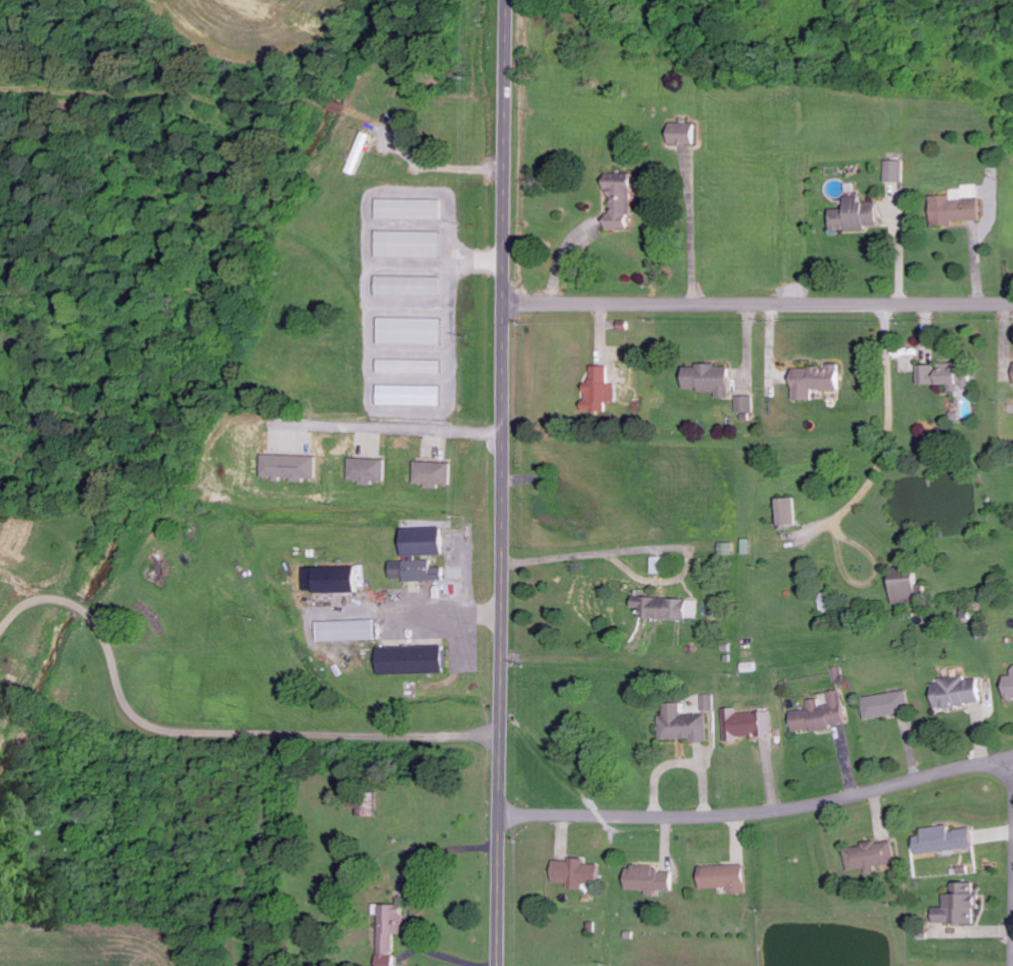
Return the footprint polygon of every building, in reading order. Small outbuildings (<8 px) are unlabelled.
[(698,145),(698,124),(672,123),(671,144),(698,145)] [(365,144),(373,147),(378,135),(370,131),(365,144)] [(906,183),(907,176),(900,176),(901,161),(888,160),(887,182),(906,183)] [(610,230),(637,229),(636,173),(609,174),(610,197),(615,197),(615,213),(609,213),(610,230)] [(881,228),(881,202),(862,203),(862,197),(848,197),(849,209),(832,209),(833,230),(881,228)] [(382,218),(445,220),(445,200),(382,198),(382,218)] [(445,258),(445,232),(381,231),(381,257),(445,258)] [(381,296),(444,297),(445,277),(381,276),(381,296)] [(383,344),(446,345),(446,319),(383,318),(383,344)] [(382,373),(445,374),(445,360),(382,359),(382,373)] [(960,385),(960,388),(977,388),(978,365),(921,364),(920,384),(960,385)] [(607,412),(608,402),(618,402),(618,384),(611,384),(612,366),(595,365),(594,383),(588,383),(587,411),(607,412)] [(732,398),(732,365),(699,365),(699,367),(687,367),(687,390),(718,390),(718,398),(732,398)] [(817,390),(845,390),(845,367),(797,367),(797,400),(817,400),(817,390)] [(382,405),(445,406),(445,386),(382,385),(382,405)] [(737,396),(737,414),(754,414),(754,396),(737,396)] [(320,481),(321,457),(266,455),(265,479),(320,481)] [(388,459),(351,458),(350,480),(363,481),(363,485),(377,485),(377,481),(388,482),(388,459)] [(453,485),(454,463),(417,461),(416,484),(427,484),(427,488),(442,489),(442,485),(453,485)] [(800,501),(783,501),(782,522),(799,523),(800,501)] [(407,529),(407,561),(393,562),(393,581),(448,580),(448,568),(437,568),(437,557),(450,557),(449,529),(407,529)] [(655,571),(668,572),(668,557),(656,557),(655,571)] [(309,567),(308,592),(362,593),(363,568),(309,567)] [(898,602),(927,603),(927,584),(923,584),(923,574),(899,573),(898,602)] [(702,620),(702,598),(639,597),(638,608),(647,609),(647,619),(702,620)] [(379,620),(322,621),(323,642),(380,640),(379,620)] [(450,647),(383,648),(384,675),(451,673),(450,647)] [(935,684),(937,708),(987,703),(985,679),(970,680),(969,676),(943,679),(943,684),(935,684)] [(849,724),(845,691),(831,693),(833,705),(823,707),(822,699),(810,700),(812,709),(795,711),(797,733),(836,728),(836,726),(849,724)] [(870,720),(914,713),(911,691),(866,698),(870,720)] [(716,694),(704,695),(704,711),(716,711),(716,694)] [(710,714),(684,715),(684,703),(667,704),(668,716),(663,716),(664,740),(695,739),(695,743),(711,743),(710,714)] [(776,736),(775,712),(740,714),(740,708),(727,709),(729,742),(743,741),(743,738),(776,736)] [(362,816),(373,817),(374,796),(350,795),(350,808),(362,809),(362,816)] [(961,844),(977,842),(975,829),(960,831),(961,844)] [(895,841),(884,843),(884,842),(848,847),(851,872),(869,869),(869,874),(881,873),(880,870),(898,867),(895,841)] [(605,865),(588,865),(588,861),(556,860),(555,883),(571,883),(571,887),(604,888),(605,865)] [(748,865),(703,867),(703,889),(731,888),(731,894),(749,893),(748,865)] [(658,867),(629,866),(629,890),(648,890),(648,896),(659,896),(659,891),(675,891),(676,872),(658,871),(658,867)] [(976,925),(976,911),(983,911),(984,894),(977,894),(977,883),(956,883),(956,896),(947,895),(946,908),(936,908),(936,924),(976,925)] [(382,905),(382,965),(398,965),(398,935),(408,935),(407,905),(382,905)]
